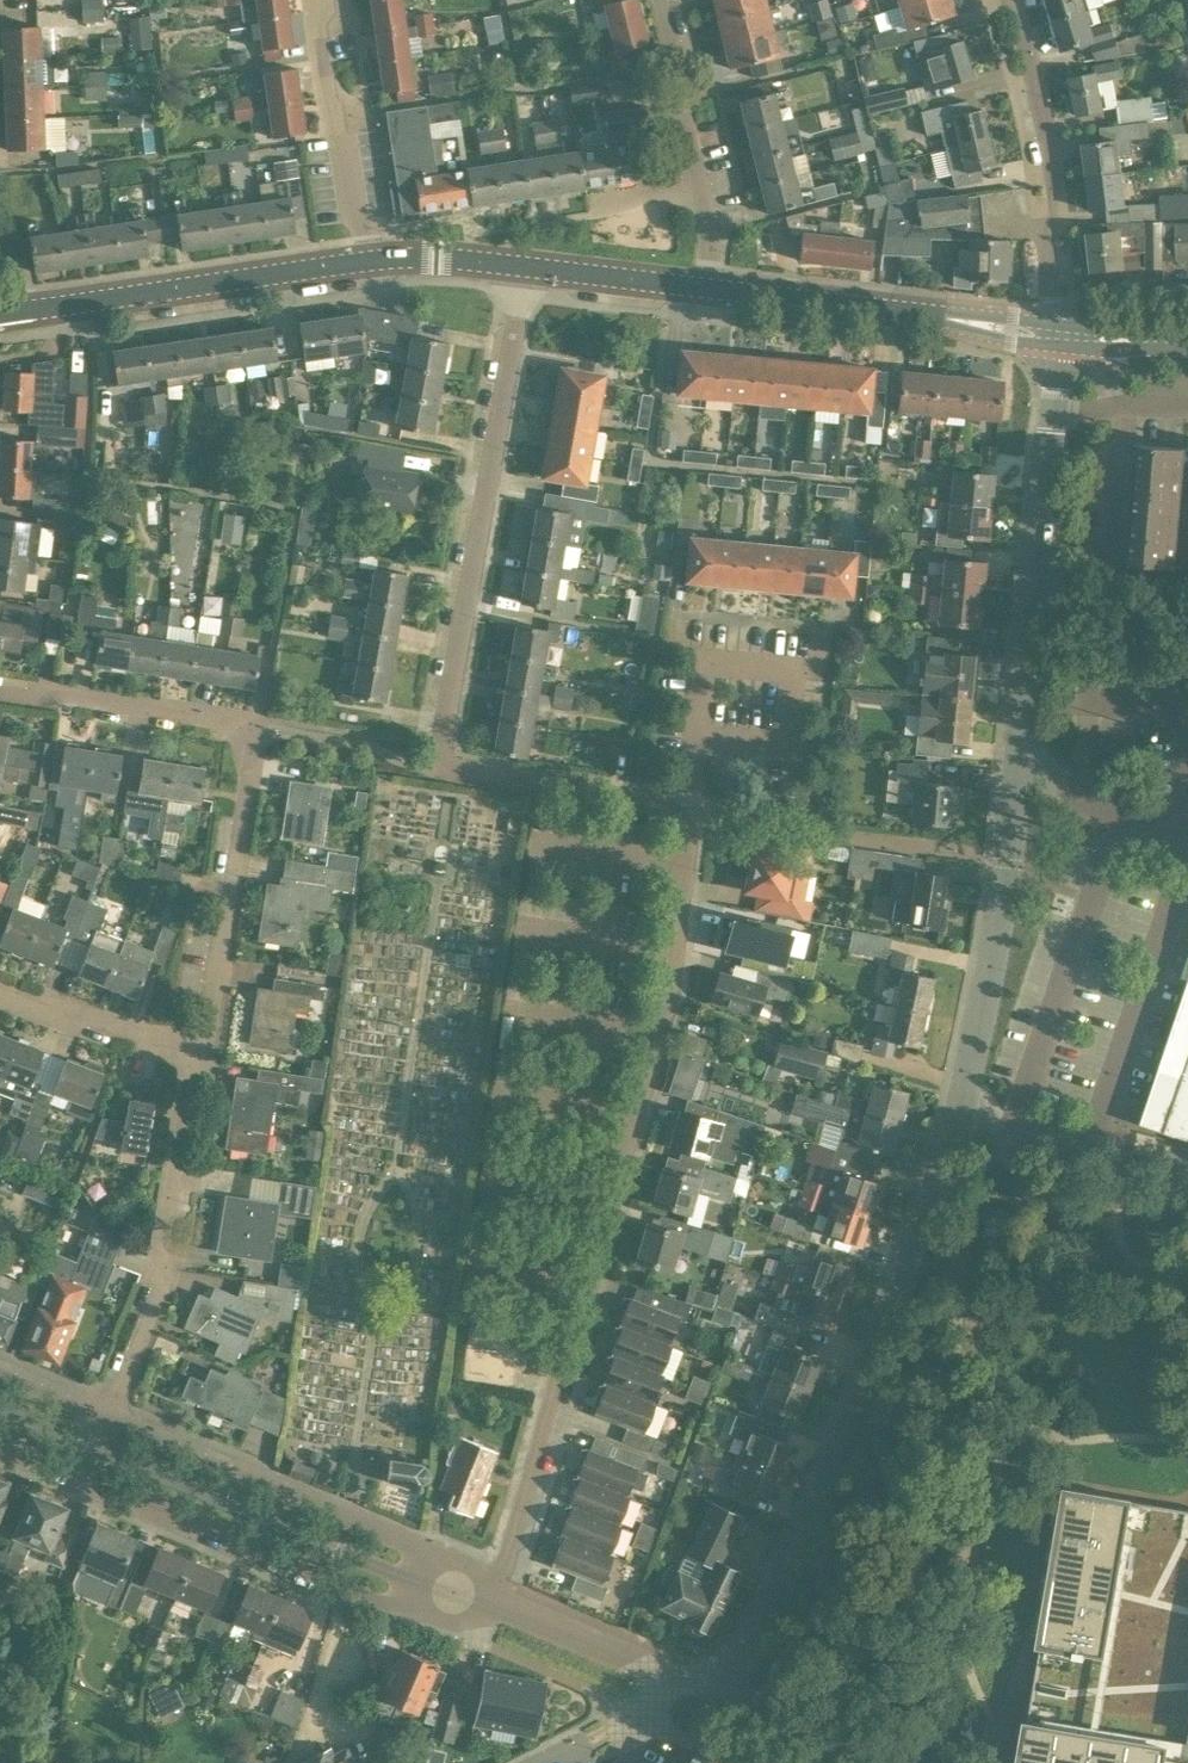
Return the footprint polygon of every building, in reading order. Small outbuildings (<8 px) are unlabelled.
[(80,9),(102,9),(102,0),(80,0),(80,9)] [(223,0),(210,0),(211,8),(224,7),(223,0)] [(288,16),(286,0),(226,0),(227,5),(240,3),(242,22),(258,19),(258,20),(288,16)] [(375,32),(404,28),(400,0),(388,0),(371,2),(375,32)] [(636,3),(636,0),(624,0),(619,1),(619,0),(595,0),(597,9),(603,7),(608,28),(641,20),(639,15),(642,14),(640,3),(636,3)] [(716,21),(766,8),(763,0),(711,0),(716,21)] [(806,4),(811,22),(814,21),(831,17),(826,0),(821,0),(806,4)] [(898,6),(905,29),(954,14),(949,0),(919,0),(898,6)] [(1085,12),(1081,0),(1046,0),(1052,21),(1085,12)] [(149,20),(165,18),(164,2),(147,4),(149,20)] [(851,3),(835,8),(831,10),(832,16),(834,15),(837,24),(840,23),(856,19),(851,3)] [(766,8),(716,21),(722,44),(771,32),(766,8)] [(102,22),(102,9),(80,9),(81,23),(102,22)] [(1085,12),(1052,21),(1061,50),(1090,41),(1096,60),(1121,57),(1121,55),(1146,52),(1140,35),(1116,42),(1115,37),(1120,34),(1117,24),(1111,24),(1110,23),(1090,29),(1085,12)] [(413,15),(415,26),(433,24),(431,13),(413,15)] [(288,16),(258,20),(264,62),(281,60),(279,48),(292,46),(288,16)] [(836,36),(831,17),(814,21),(820,41),(836,36)] [(645,26),(642,26),(641,20),(608,28),(614,50),(607,52),(612,71),(635,65),(632,47),(646,43),(645,37),(648,36),(645,26)] [(379,61),(408,57),(405,39),(434,35),(433,24),(415,26),(404,28),(375,32),(379,61)] [(4,59),(40,57),(39,26),(3,28),(4,59)] [(504,42),(502,29),(486,32),(488,45),(504,42)] [(781,70),(775,46),(787,43),(784,29),(771,32),(722,44),(728,68),(748,64),(751,77),(781,70)] [(876,49),(902,43),(899,31),(892,33),(890,29),(871,35),(873,40),(867,42),(870,51),(876,49)] [(149,31),(130,33),(131,52),(151,50),(149,31)] [(928,37),(912,41),(916,56),(914,57),(923,86),(924,90),(926,90),(945,84),(971,77),(961,41),(950,44),(947,33),(928,37)] [(102,55),(121,54),(121,38),(101,39),(102,55)] [(839,39),(825,43),(829,57),(843,53),(839,39)] [(495,46),(489,49),(488,56),(491,62),(497,64),(503,61),(505,54),(502,48),(495,46)] [(232,52),(234,64),(247,62),(245,50),(232,52)] [(40,57),(4,59),(5,89),(41,88),(41,87),(53,86),(52,56),(40,57)] [(408,57),(379,61),(383,92),(396,90),(397,101),(414,99),(412,88),(408,57)] [(1072,115),(1076,114),(1077,115),(1103,109),(1098,82),(1122,78),(1118,61),(1093,66),(1095,74),(1070,79),(1073,96),(1068,97),(1066,100),(1068,112),(1072,115)] [(267,106),(300,101),(295,68),(262,73),(267,106)] [(105,72),(83,73),(84,86),(105,86),(105,72)] [(430,94),(453,91),(450,72),(427,76),(430,94)] [(638,78),(609,85),(612,100),(641,93),(638,78)] [(749,87),(751,98),(739,101),(745,129),(779,121),(775,103),(790,99),(787,90),(773,93),(771,81),(749,87)] [(106,98),(105,86),(84,86),(84,99),(106,98)] [(862,97),(864,106),(866,115),(867,114),(907,105),(903,91),(903,87),(862,97)] [(41,88),(5,89),(6,119),(42,118),(41,88)] [(249,96),(231,99),(231,102),(222,103),(223,110),(232,109),(233,111),(251,108),(249,96)] [(1154,121),(1154,119),(1168,117),(1166,101),(1152,103),(1151,97),(1119,101),(1122,125),(1154,121)] [(945,148),(987,138),(980,109),(969,112),(966,100),(921,112),(926,135),(941,132),(945,148)] [(300,101),(267,106),(272,138),(304,134),(300,101)] [(472,205),(467,170),(437,175),(434,159),(428,124),(459,119),(456,101),(425,106),(386,112),(402,215),(472,204),(472,205)] [(647,127),(644,106),(604,112),(607,133),(647,127)] [(850,109),(856,131),(870,128),(867,114),(866,115),(864,106),(850,109)] [(234,122),(252,119),(251,108),(233,111),(234,122)] [(118,115),(118,116),(90,116),(90,129),(142,127),(142,114),(118,115)] [(42,118),(6,119),(8,151),(44,149),(42,118)] [(583,188),(582,187),(577,151),(563,154),(558,119),(544,121),(555,192),(583,188)] [(1087,177),(1121,174),(1118,155),(1133,154),(1131,140),(1152,138),(1151,137),(1169,135),(1166,119),(1154,121),(1122,125),(1100,127),(1101,142),(1083,144),(1087,177)] [(555,192),(544,121),(531,123),(537,158),(522,160),(528,197),(555,192)] [(784,140),(780,121),(779,121),(745,129),(752,158),(801,146),(799,136),(784,140)] [(502,127),(476,131),(480,154),(505,150),(502,127)] [(870,128),(856,131),(828,138),(834,161),(857,155),(862,154),(862,152),(874,149),(873,147),(874,147),(870,128)] [(878,167),(894,163),(886,135),(875,138),(877,146),(874,147),(873,147),(874,149),(878,167)] [(991,139),(988,140),(987,138),(945,148),(955,187),(982,180),(979,169),(994,165),(991,153),(994,153),(991,139)] [(582,187),(583,188),(583,187),(634,179),(629,145),(578,153),(578,151),(577,151),(582,187)] [(205,166),(248,159),(247,151),(246,146),(203,152),(205,166)] [(788,158),(803,154),(801,146),(752,158),(759,186),(793,178),(788,158)] [(77,165),(76,152),(64,152),(55,152),(55,166),(77,165)] [(275,176),(299,174),(298,157),(274,158),(275,176)] [(499,201),(528,197),(522,160),(493,164),(499,201)] [(887,203),(913,200),(911,178),(898,181),(894,163),(878,167),(884,191),(887,203)] [(467,170),(472,205),(499,201),(493,164),(467,168),(467,170)] [(99,169),(56,175),(58,188),(101,182),(99,169)] [(1121,174),(1087,177),(1091,210),(1125,206),(1121,174)] [(766,213),(836,196),(832,183),(797,192),(793,178),(759,186),(766,213)] [(300,196),(289,198),(287,183),(277,185),(279,199),(262,202),(267,237),(295,233),(293,219),(303,217),(300,196)] [(240,190),(230,192),(238,242),(267,237),(262,202),(242,205),(240,190)] [(887,203),(884,191),(864,196),(867,209),(887,203)] [(238,242),(230,192),(221,193),(223,208),(205,211),(210,246),(238,242)] [(887,203),(880,257),(900,257),(900,255),(900,238),(914,239),(959,240),(958,267),(953,267),(952,288),(970,289),(971,280),(1003,281),(1004,274),(1009,275),(1009,259),(1004,259),(1005,240),(984,239),(976,239),(975,230),(978,227),(977,219),(979,216),(978,206),(975,203),(967,204),(966,198),(966,194),(916,200),(916,199),(913,200),(887,203)] [(1162,197),(1163,219),(1187,217),(1187,196),(1162,197)] [(167,239),(180,237),(182,250),(210,246),(205,211),(185,214),(183,199),(174,200),(176,214),(163,216),(167,239)] [(1159,204),(1129,205),(1130,220),(1159,219),(1159,204)] [(146,242),(160,240),(157,217),(142,219),(140,206),(131,207),(133,222),(114,225),(120,260),(148,256),(146,242)] [(784,219),(787,230),(787,237),(801,238),(798,261),(834,265),(837,237),(839,222),(820,220),(819,225),(802,223),(804,211),(784,217),(784,219)] [(92,213),(84,214),(91,264),(120,260),(114,225),(95,228),(92,213)] [(91,264),(84,214),(74,215),(76,230),(58,233),(63,268),(91,264)] [(29,237),(17,239),(20,261),(33,259),(35,273),(63,268),(58,233),(39,236),(37,221),(26,222),(29,237)] [(1093,270),(1120,267),(1120,270),(1141,267),(1139,252),(1136,252),(1135,235),(1144,234),(1145,267),(1163,267),(1163,221),(1116,223),(1117,231),(1089,234),(1093,270)] [(1175,224),(1176,260),(1187,260),(1187,224),(1175,224)] [(872,241),(837,237),(834,265),(869,269),(872,241)] [(914,239),(900,238),(900,255),(913,256),(914,239)] [(361,310),(360,311),(363,337),(383,341),(396,343),(399,329),(415,331),(416,323),(417,320),(400,317),(400,319),(361,312),(361,310)] [(363,337),(360,311),(358,311),(359,315),(329,319),(335,355),(365,351),(363,337)] [(334,367),(332,356),(335,355),(329,319),(298,324),(305,371),(334,367)] [(276,360),(271,328),(239,333),(244,365),(276,360)] [(415,331),(399,329),(396,343),(395,350),(409,352),(406,367),(442,373),(447,343),(413,337),(415,331)] [(207,337),(212,370),(244,365),(239,333),(207,337)] [(180,375),(212,370),(207,337),(176,342),(180,375)] [(144,347),(149,379),(165,377),(166,387),(182,385),(180,375),(176,342),(144,347)] [(149,379),(144,347),(111,352),(116,384),(149,379)] [(676,393),(703,396),(706,354),(680,351),(676,393)] [(703,396),(729,399),(733,356),(706,354),(703,396)] [(729,399),(757,401),(761,359),(733,356),(729,399)] [(362,359),(358,381),(372,384),(376,361),(362,359)] [(761,359),(757,401),(784,404),(788,362),(761,359)] [(33,364),(32,374),(6,372),(4,409),(30,411),(29,425),(36,426),(78,428),(83,428),(85,397),(65,395),(65,405),(51,404),(54,360),(33,364)] [(816,364),(788,362),(784,404),(813,406),(816,364)] [(840,409),(844,367),(816,364),(813,406),(840,409)] [(566,369),(561,368),(556,396),(598,403),(603,376),(580,372),(581,368),(567,365),(566,369)] [(436,406),(442,373),(406,367),(400,399),(436,406)] [(881,427),(884,392),(870,391),(872,370),(844,367),(840,409),(866,411),(865,426),(881,427)] [(931,412),(935,376),(902,372),(898,409),(931,412)] [(280,379),(279,375),(266,378),(269,397),(282,395),(282,396),(283,396),(280,379)] [(964,415),(967,379),(935,376),(931,412),(964,415)] [(283,396),(295,395),(293,377),(280,379),(283,396)] [(967,379),(964,415),(997,418),(1001,382),(967,379)] [(215,386),(217,403),(228,401),(226,384),(215,386)] [(206,404),(217,403),(215,386),(204,388),(206,404)] [(166,412),(163,393),(151,395),(156,425),(164,425),(165,412),(166,412)] [(638,410),(650,412),(652,396),(641,394),(638,410)] [(143,416),(143,425),(156,425),(151,395),(125,399),(126,419),(143,416)] [(598,403),(556,396),(551,423),(593,430),(598,403)] [(436,406),(400,399),(395,428),(359,421),(356,432),(399,440),(401,429),(431,434),(436,406)] [(348,419),(309,412),(307,403),(297,404),(298,416),(299,423),(345,431),(348,419)] [(650,412),(638,410),(635,426),(647,428),(650,412)] [(219,436),(231,439),(234,422),(222,420),(219,436)] [(593,430),(551,423),(547,450),(588,457),(593,430)] [(35,441),(2,439),(0,466),(0,469),(42,471),(44,446),(77,448),(78,428),(36,426),(35,441)] [(674,449),(676,431),(661,429),(659,448),(674,449)] [(588,479),(596,481),(607,431),(598,430),(588,479)] [(947,442),(946,459),(961,461),(963,444),(962,444),(962,436),(958,435),(957,443),(947,442)] [(915,438),(913,456),(914,456),(913,462),(934,464),(935,458),(928,457),(930,440),(915,438)] [(365,467),(358,505),(408,514),(416,474),(382,468),(386,447),(358,442),(354,465),(365,467)] [(1124,563),(1187,569),(1187,449),(1168,447),(1134,444),(1124,563)] [(995,446),(980,445),(979,462),(993,463),(994,451),(995,446)] [(629,464),(640,466),(643,449),(632,447),(629,464)] [(698,463),(699,451),(682,449),(681,461),(698,463)] [(595,502),(598,486),(584,483),(588,457),(547,450),(542,477),(563,481),(560,495),(595,502)] [(699,451),(698,463),(714,464),(715,452),(699,451)] [(752,468),(753,456),(737,454),(735,466),(752,468)] [(753,456),(752,468),(768,469),(769,458),(753,456)] [(806,473),(807,461),(791,460),(790,471),(806,473)] [(807,461),(806,473),(823,474),(824,463),(807,461)] [(640,466),(629,464),(626,480),(637,482),(640,466)] [(861,478),(862,466),(845,465),(844,476),(861,478)] [(27,498),(32,498),(31,510),(37,511),(71,513),(72,500),(40,498),(42,471),(0,469),(0,496),(27,498)] [(950,503),(988,507),(991,474),(953,471),(950,503)] [(723,486),(724,474),(707,473),(706,484),(723,486)] [(724,474),(723,486),(739,488),(740,476),(724,474)] [(777,491),(778,480),(762,478),(761,490),(777,491)] [(778,480),(777,491),(794,493),(795,481),(778,480)] [(831,496),(832,485),(816,483),(815,495),(831,496)] [(832,485),(831,496),(848,498),(849,486),(832,485)] [(938,488),(918,486),(917,501),(918,498),(927,499),(926,503),(936,504),(936,502),(937,502),(938,488)] [(302,502),(296,542),(310,544),(316,504),(302,502)] [(985,538),(988,507),(950,503),(940,502),(937,534),(937,543),(946,544),(963,546),(964,536),(985,538)] [(605,507),(587,504),(585,517),(603,520),(605,507)] [(120,534),(129,516),(114,507),(104,525),(120,534)] [(531,539),(563,545),(569,513),(537,507),(531,539)] [(31,523),(0,518),(0,554),(36,558),(40,527),(71,529),(72,513),(71,513),(37,511),(36,523),(31,523)] [(224,514),(220,542),(240,545),(244,516),(224,514)] [(670,546),(672,531),(658,530),(656,545),(670,546)] [(899,543),(904,543),(910,544),(915,544),(916,533),(901,532),(899,543)] [(714,583),(718,541),(690,538),(686,580),(714,583)] [(563,545),(531,539),(525,570),(558,576),(557,578),(592,584),(594,571),(571,567),(570,570),(559,568),(563,545)] [(867,576),(870,541),(854,539),(853,553),(826,551),(822,593),(850,596),(852,575),(867,576)] [(718,541),(714,583),(741,585),(745,543),(718,541)] [(745,543),(741,585),(768,588),(772,546),(745,543)] [(772,546),(768,588),(795,590),(799,548),(772,546)] [(799,548),(795,590),(822,593),(826,551),(799,548)] [(340,563),(371,568),(373,557),(360,555),(360,553),(342,550),(340,563)] [(24,573),(34,575),(36,558),(0,554),(0,588),(22,591),(24,573)] [(945,558),(943,577),(902,573),(901,586),(908,587),(928,589),(942,590),(980,594),(983,562),(945,558)] [(654,563),(652,579),(666,581),(668,565),(654,563)] [(88,568),(76,566),(75,574),(87,575),(88,568)] [(368,601),(400,606),(406,574),(374,568),(371,584),(345,580),(342,596),(359,599),(368,601)] [(554,599),(557,578),(558,576),(525,570),(520,603),(551,608),(549,616),(561,618),(564,601),(554,599)] [(51,584),(48,600),(48,602),(61,603),(63,585),(51,584)] [(873,597),(878,593),(879,585),(868,584),(867,596),(873,597)] [(291,602),(302,604),(304,588),(293,586),(291,602)] [(926,604),(928,589),(908,587),(907,598),(907,602),(926,604)] [(942,590),(939,622),(977,626),(980,594),(942,590)] [(641,596),(635,631),(651,634),(658,599),(641,596)] [(126,668),(131,636),(113,633),(115,618),(95,615),(97,599),(81,597),(76,629),(92,632),(92,631),(99,632),(94,663),(126,668)] [(18,651),(21,633),(38,636),(42,613),(50,614),(46,637),(59,640),(63,614),(60,613),(61,603),(48,602),(48,600),(36,599),(35,607),(3,602),(0,619),(0,647),(18,651)] [(224,599),(219,633),(229,635),(231,616),(234,600),(224,599)] [(362,632),(394,638),(400,606),(368,601),(362,632)] [(131,636),(126,668),(158,673),(163,641),(165,625),(168,607),(158,605),(155,622),(150,621),(148,638),(131,636)] [(180,609),(168,607),(165,625),(178,626),(178,625),(180,609)] [(331,615),(329,626),(346,629),(348,618),(331,615)] [(244,618),(231,616),(229,635),(241,637),(244,618)] [(510,656),(542,662),(547,639),(556,641),(560,624),(548,622),(547,630),(516,624),(510,656)] [(327,637),(344,640),(346,629),(329,626),(327,637)] [(196,632),(194,646),(189,678),(221,683),(226,651),(210,648),(212,635),(196,632)] [(362,632),(359,648),(357,663),(389,669),(394,638),(362,632)] [(925,655),(920,693),(939,695),(969,698),(974,656),(957,654),(958,639),(926,636),(925,655)] [(163,641),(158,673),(189,678),(194,646),(182,644),(163,641)] [(226,651),(221,683),(253,688),(258,656),(226,651)] [(542,662),(510,656),(505,687),(537,693),(542,662)] [(350,704),(352,696),(383,701),(389,669),(357,663),(353,686),(341,684),(338,702),(350,704)] [(573,689),(555,685),(553,696),(571,699),(573,689)] [(505,687),(499,719),(531,724),(537,693),(505,687)] [(889,705),(890,692),(844,688),(842,713),(854,714),(855,703),(889,705)] [(939,695),(920,693),(914,754),(949,758),(951,739),(965,740),(969,698),(939,695)] [(569,712),(571,699),(553,696),(551,708),(569,712)] [(531,724),(499,719),(493,751),(526,757),(531,724)] [(19,768),(29,769),(29,770),(50,774),(55,744),(33,741),(32,750),(5,745),(7,736),(0,734),(0,765),(19,768)] [(544,750),(561,754),(564,737),(547,734),(544,750)] [(66,741),(65,747),(63,746),(57,782),(86,787),(92,751),(77,749),(78,743),(66,741)] [(94,746),(94,752),(92,751),(86,787),(102,790),(100,800),(113,802),(121,756),(106,754),(107,748),(94,746)] [(148,831),(162,833),(173,763),(142,758),(138,785),(128,783),(123,812),(151,816),(148,831)] [(961,788),(954,787),(954,785),(925,782),(927,765),(896,762),(894,779),(916,781),(912,821),(950,825),(952,806),(959,806),(961,788)] [(173,763),(162,833),(161,842),(176,845),(180,815),(184,816),(186,798),(199,801),(205,769),(173,763)] [(17,781),(19,768),(0,765),(0,778),(17,781)] [(47,787),(48,787),(50,774),(29,770),(26,783),(30,784),(28,798),(44,801),(47,787)] [(320,842),(328,788),(304,784),(302,796),(289,794),(283,836),(320,842)] [(97,800),(73,799),(73,817),(96,818),(97,800)] [(16,826),(19,808),(0,804),(0,823),(16,826)] [(99,862),(111,864),(114,864),(118,838),(103,836),(99,862)] [(26,842),(15,871),(30,877),(41,848),(26,842)] [(797,878),(806,873),(808,863),(810,850),(777,844),(775,855),(752,851),(747,880),(747,884),(752,885),(755,889),(754,889),(756,892),(778,896),(775,913),(808,919),(812,901),(794,897),(797,878)] [(826,858),(847,862),(850,849),(829,845),(826,858)] [(355,871),(358,856),(327,851),(325,866),(355,871)] [(874,851),(871,865),(916,872),(916,871),(917,872),(919,859),(874,851)] [(75,858),(71,876),(95,881),(99,863),(75,858)] [(279,899),(266,897),(260,939),(296,945),(302,908),(329,912),(332,889),(352,892),(355,871),(325,866),(289,860),(286,881),(282,880),(279,899)] [(178,884),(182,867),(158,861),(155,878),(178,884)] [(917,872),(916,871),(916,872),(912,901),(895,899),(891,920),(942,928),(946,908),(940,907),(944,875),(917,872)] [(9,884),(0,881),(0,907),(9,884)] [(49,968),(50,963),(52,964),(63,937),(72,941),(87,901),(72,895),(63,918),(66,919),(63,929),(40,920),(38,919),(25,953),(39,959),(37,964),(49,968)] [(11,909),(0,938),(0,944),(13,948),(11,953),(22,958),(24,953),(25,953),(30,940),(38,919),(39,919),(40,920),(45,906),(22,896),(16,911),(11,909)] [(403,914),(421,916),(423,900),(405,898),(403,914)] [(107,985),(124,939),(99,929),(107,908),(87,901),(72,941),(87,947),(77,973),(107,985)] [(731,912),(726,934),(745,939),(738,964),(782,976),(784,969),(795,972),(803,944),(786,940),(789,927),(731,912)] [(886,958),(890,937),(852,930),(852,931),(832,926),(829,944),(848,948),(847,950),(886,958)] [(162,927),(153,951),(124,939),(107,985),(136,996),(150,960),(163,965),(175,932),(162,927)] [(326,972),(341,974),(344,953),(329,951),(326,972)] [(890,1003),(925,1011),(932,977),(910,972),(913,956),(892,951),(885,980),(895,982),(890,1003)] [(719,972),(711,1000),(757,1013),(761,1000),(770,1003),(772,997),(785,1001),(791,980),(758,970),(755,983),(719,972)] [(259,990),(257,1002),(250,1043),(287,1049),(293,1012),(307,1014),(309,998),(323,1000),(325,987),(274,978),(272,992),(259,990)] [(1185,988),(1183,994),(1144,1110),(1139,1124),(1177,1137),(1177,1136),(1187,1140),(1187,980),(1185,988)] [(925,1011),(890,1003),(885,1027),(876,1025),(870,1054),(891,1058),(895,1041),(917,1045),(925,1011)] [(15,1041),(2,1035),(4,1030),(0,1029),(0,1082),(15,1041)] [(826,1049),(830,1033),(815,1030),(811,1045),(826,1049)] [(17,1041),(15,1041),(0,1082),(0,1093),(14,1099),(8,1113),(26,1120),(38,1092),(38,1091),(40,1086),(31,1082),(43,1051),(28,1046),(30,1040),(19,1036),(17,1041)] [(859,1063),(863,1045),(834,1038),(830,1054),(859,1063)] [(773,1068),(819,1080),(827,1052),(780,1039),(773,1068)] [(103,1073),(102,1072),(103,1070),(100,1066),(89,1061),(84,1063),(83,1065),(66,1059),(54,1091),(70,1097),(65,1112),(90,1121),(96,1106),(91,1104),(103,1073)] [(312,1059),(309,1076),(324,1078),(326,1062),(312,1059)] [(238,1077),(235,1092),(227,1146),(264,1151),(271,1101),(297,1105),(300,1090),(320,1093),(322,1079),(258,1069),(257,1080),(238,1077)] [(666,1094),(684,1099),(685,1100),(690,1084),(671,1078),(666,1094)] [(834,1104),(899,1122),(907,1092),(873,1082),(868,1101),(837,1092),(834,1104)] [(39,1130),(51,1097),(38,1092),(26,1120),(21,1137),(13,1157),(34,1165),(47,1133),(39,1130)] [(796,1093),(791,1112),(844,1127),(840,1139),(837,1149),(868,1159),(872,1147),(890,1152),(899,1122),(834,1104),(796,1093)] [(95,1136),(121,1140),(119,1151),(144,1156),(153,1102),(129,1098),(125,1120),(103,1116),(95,1136)] [(736,1149),(735,1150),(756,1156),(764,1126),(746,1120),(746,1119),(718,1110),(715,1121),(679,1110),(669,1145),(706,1156),(707,1154),(711,1155),(715,1143),(736,1149)] [(13,1157),(21,1137),(7,1132),(0,1152),(0,1158),(11,1162),(13,1157)] [(307,1147),(322,1150),(324,1135),(309,1132),(307,1147)] [(880,1183),(843,1171),(836,1168),(831,1166),(825,1185),(820,1198),(833,1202),(869,1214),(880,1183)] [(689,1212),(694,1192),(729,1202),(736,1178),(701,1167),(697,1177),(663,1167),(653,1201),(689,1212)] [(820,1198),(825,1185),(806,1179),(802,1191),(820,1198)] [(310,1218),(316,1186),(279,1180),(277,1198),(300,1202),(298,1216),(310,1218)] [(869,1214),(833,1202),(820,1198),(802,1191),(797,1205),(828,1215),(823,1232),(859,1244),(869,1214)] [(219,1250),(255,1255),(271,1257),(279,1204),(227,1197),(219,1250)] [(68,1281),(56,1314),(40,1354),(58,1361),(74,1321),(72,1320),(85,1288),(86,1288),(98,1257),(111,1263),(119,1241),(95,1214),(74,1270),(73,1270),(69,1281),(68,1281)] [(774,1229),(808,1240),(813,1226),(786,1217),(779,1215),(774,1229)] [(648,1223),(636,1261),(669,1271),(677,1246),(705,1255),(726,1262),(733,1237),(682,1222),(679,1232),(648,1223)] [(815,1256),(804,1287),(841,1299),(851,1269),(815,1256)] [(778,1262),(774,1274),(783,1277),(782,1281),(790,1284),(791,1282),(792,1282),(797,1268),(778,1262)] [(760,1305),(755,1318),(797,1335),(802,1319),(831,1329),(841,1299),(804,1287),(792,1282),(791,1282),(790,1284),(782,1281),(783,1277),(774,1274),(769,1288),(787,1294),(786,1295),(800,1300),(794,1316),(794,1317),(795,1317),(793,1321),(769,1312),(770,1309),(760,1305)] [(56,1314),(68,1281),(52,1275),(39,1307),(37,1307),(22,1347),(40,1354),(56,1314)] [(185,1327),(220,1342),(214,1354),(234,1363),(240,1351),(245,1353),(261,1317),(290,1322),(293,1308),(299,1309),(302,1290),(270,1284),(262,1305),(237,1296),(214,1286),(208,1300),(198,1296),(185,1327)] [(22,1299),(3,1291),(0,1299),(0,1339),(6,1341),(14,1320),(13,1319),(22,1299)] [(623,1305),(625,1306),(617,1327),(670,1348),(671,1346),(668,1344),(672,1332),(679,1335),(691,1304),(691,1303),(684,1302),(661,1295),(656,1308),(626,1297),(623,1305)] [(729,1308),(731,1300),(718,1295),(715,1303),(729,1308)] [(741,1314),(733,1311),(729,1323),(737,1326),(741,1314)] [(670,1348),(617,1327),(615,1333),(617,1334),(609,1354),(662,1376),(663,1374),(660,1373),(670,1348)] [(820,1360),(792,1350),(797,1336),(789,1333),(789,1334),(773,1328),(766,1346),(781,1351),(772,1375),(809,1389),(820,1360)] [(662,1376),(609,1354),(606,1362),(610,1364),(601,1385),(654,1406),(655,1404),(652,1403),(662,1376)] [(767,1387),(761,1404),(760,1404),(755,1416),(781,1427),(786,1414),(798,1418),(809,1389),(772,1375),(725,1357),(720,1371),(738,1378),(739,1377),(767,1387)] [(204,1381),(191,1376),(183,1396),(247,1423),(247,1422),(277,1435),(284,1397),(260,1387),(262,1384),(230,1370),(224,1373),(210,1367),(204,1381)] [(708,1381),(693,1375),(689,1386),(704,1392),(708,1381)] [(654,1406),(601,1385),(598,1392),(602,1393),(593,1414),(626,1427),(621,1441),(661,1456),(666,1443),(655,1439),(656,1437),(643,1432),(654,1406)] [(684,1398),(700,1404),(704,1392),(689,1386),(684,1398)] [(737,1455),(777,1470),(787,1444),(776,1440),(781,1427),(755,1416),(738,1410),(729,1434),(743,1439),(737,1455)] [(494,1451),(455,1436),(444,1463),(449,1464),(439,1488),(452,1493),(447,1506),(470,1516),(486,1477),(484,1477),(494,1451)] [(705,1462),(711,1448),(696,1442),(690,1457),(705,1462)] [(581,1455),(584,1456),(576,1477),(628,1497),(628,1496),(626,1495),(629,1486),(642,1491),(648,1475),(642,1472),(647,1458),(619,1446),(614,1459),(585,1448),(581,1455)] [(777,1470),(737,1455),(731,1471),(716,1466),(707,1490),(752,1507),(758,1493),(767,1497),(777,1470)] [(411,1490),(420,1491),(421,1483),(422,1483),(427,1479),(428,1473),(423,1468),(420,1467),(421,1465),(420,1465),(420,1463),(418,1463),(418,1465),(405,1463),(405,1461),(403,1461),(403,1462),(390,1461),(390,1459),(388,1458),(388,1460),(387,1460),(387,1461),(385,1461),(385,1463),(386,1464),(385,1469),(385,1476),(383,1475),(383,1478),(384,1478),(384,1479),(386,1479),(385,1481),(388,1481),(388,1480),(400,1481),(400,1483),(402,1484),(402,1482),(412,1483),(411,1490)] [(293,1461),(288,1473),(312,1483),(317,1471),(293,1461)] [(676,1469),(659,1462),(657,1467),(657,1474),(672,1480),(674,1475),(676,1469)] [(628,1497),(576,1477),(572,1484),(576,1485),(568,1505),(620,1526),(621,1525),(617,1523),(628,1497)] [(1067,1480),(1017,1762),(1187,1762),(1187,1502),(1067,1480)] [(15,1536),(8,1554),(2,1569),(17,1575),(30,1542),(48,1549),(44,1559),(63,1566),(70,1547),(52,1540),(65,1508),(61,1506),(62,1504),(49,1499),(48,1501),(31,1494),(14,1535),(15,1536)] [(703,1632),(704,1629),(708,1631),(737,1571),(718,1562),(741,1515),(711,1501),(677,1571),(668,1567),(660,1582),(670,1587),(661,1605),(687,1618),(686,1621),(690,1623),(689,1624),(690,1629),(699,1633),(703,1632)] [(620,1526),(568,1505),(565,1513),(568,1514),(560,1535),(612,1556),(612,1555),(609,1554),(620,1526)] [(130,1554),(136,1538),(97,1522),(78,1567),(73,1579),(109,1594),(105,1603),(119,1608),(131,1580),(140,1558),(130,1554)] [(647,1551),(656,1528),(640,1522),(631,1545),(647,1551)] [(612,1556),(560,1535),(556,1543),(560,1544),(552,1565),(576,1575),(570,1589),(600,1601),(606,1585),(601,1583),(612,1556)] [(190,1561),(158,1548),(144,1582),(158,1588),(154,1597),(172,1605),(190,1561)] [(190,1561),(172,1605),(189,1612),(193,1602),(207,1608),(221,1575),(190,1561)] [(133,1615),(145,1586),(131,1580),(119,1608),(133,1615)] [(262,1642),(279,1599),(247,1586),(233,1619),(247,1625),(244,1634),(262,1642)] [(279,1599),(262,1642),(293,1655),(311,1612),(279,1599)] [(195,1635),(209,1640),(217,1621),(203,1615),(195,1635)] [(220,1654),(232,1625),(218,1619),(218,1621),(217,1621),(209,1640),(206,1648),(220,1654)] [(162,1629),(161,1629),(150,1623),(142,1641),(154,1647),(162,1629)] [(162,1629),(154,1647),(150,1657),(162,1662),(174,1634),(162,1629)] [(442,1673),(433,1669),(435,1665),(433,1664),(435,1659),(421,1653),(419,1658),(400,1650),(394,1664),(390,1662),(375,1697),(379,1718),(388,1722),(396,1704),(414,1712),(425,1687),(434,1691),(442,1673)] [(238,1662),(232,1678),(226,1676),(218,1696),(236,1703),(251,1667),(238,1662)] [(249,1708),(263,1672),(251,1667),(236,1703),(249,1708)] [(533,1736),(544,1682),(484,1670),(473,1724),(533,1736)] [(148,1694),(159,1718),(184,1706),(175,1687),(151,1679),(148,1694)] [(434,1725),(431,1737),(453,1742),(466,1695),(444,1689),(438,1712),(434,1725)] [(270,1716),(294,1727),(302,1699),(281,1690),(270,1716)] [(438,1712),(427,1710),(424,1722),(434,1725),(438,1712)] [(380,1730),(382,1741),(382,1744),(394,1742),(391,1728),(380,1730)] [(351,1762),(345,1748),(332,1754),(329,1748),(298,1762),(349,1762),(351,1762)]
